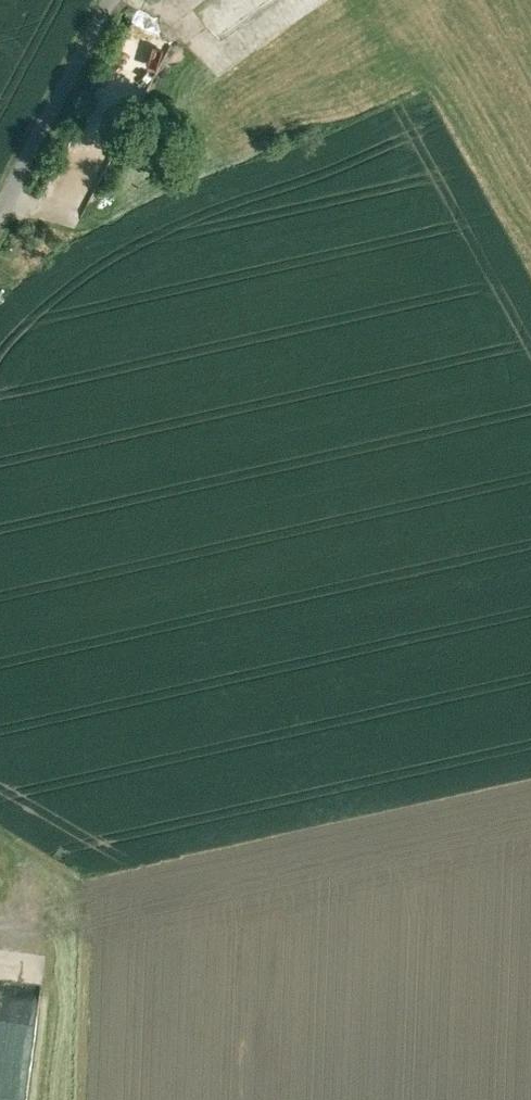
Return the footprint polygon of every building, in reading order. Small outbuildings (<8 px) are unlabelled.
[(139,16),(43,204),(80,227),(176,38),(139,16)] [(49,952),(0,946),(0,1099),(37,1099),(49,952)]
